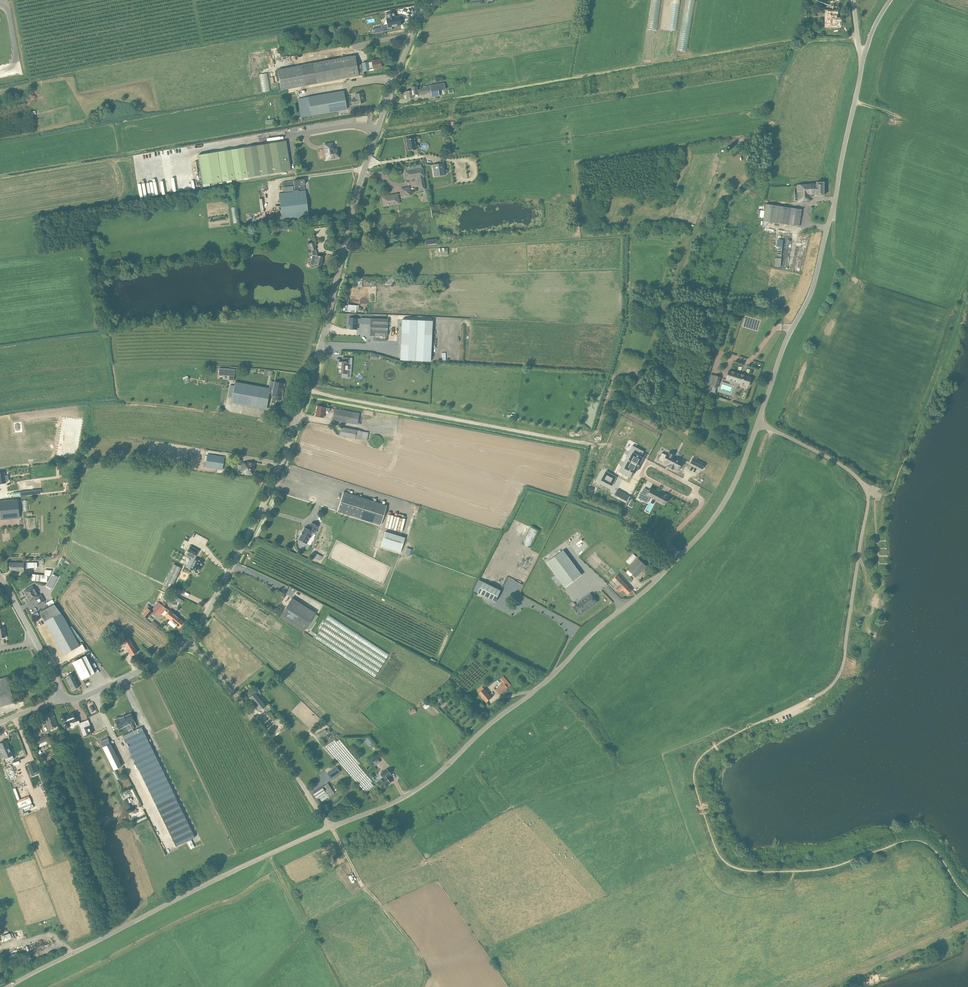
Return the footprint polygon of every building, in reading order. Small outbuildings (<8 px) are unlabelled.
[(649,29),(658,30),(661,0),(652,0),(649,29)] [(668,30),(677,31),(680,0),(672,0),(668,30)] [(381,27),(372,29),(373,33),(392,30),(391,27),(401,25),(399,16),(395,17),(394,12),(386,13),(387,18),(386,18),(387,24),(381,26),(381,27)] [(838,24),(839,24),(839,17),(837,17),(837,12),(828,12),(828,18),(827,18),(827,24),(830,24),(830,26),(838,26),(838,24)] [(357,65),(355,55),(277,69),(281,90),(364,75),(363,71),(369,70),(369,67),(368,62),(361,63),(362,64),(357,65)] [(380,59),(371,61),(371,62),(368,62),(369,67),(372,67),(373,68),(374,70),(377,69),(377,68),(381,67),(380,59)] [(270,91),(267,73),(259,74),(262,92),(270,91)] [(422,88),(417,89),(416,86),(411,87),(411,90),(405,91),(406,95),(404,95),(405,98),(406,98),(406,99),(413,98),(412,95),(431,92),(432,97),(439,96),(438,90),(445,89),(444,83),(422,86),(422,88)] [(308,97),(311,116),(347,109),(344,90),(308,97)] [(355,94),(356,99),(351,100),(352,105),(364,103),(362,93),(355,94)] [(415,150),(416,150),(414,138),(406,139),(408,151),(412,150),(412,151),(413,151),(415,151),(415,150)] [(286,140),(243,147),(198,154),(203,187),(210,186),(209,183),(248,177),(291,170),(286,140)] [(324,144),(326,159),(338,157),(336,149),(334,149),(332,143),(324,144)] [(445,175),(445,174),(447,173),(447,170),(444,170),(443,163),(432,165),(434,177),(445,175)] [(406,180),(417,178),(419,191),(426,189),(424,177),(425,177),(423,167),(404,170),(406,180)] [(284,192),(293,191),(279,193),(282,220),(309,217),(305,190),(299,191),(299,190),(305,189),(305,184),(304,179),(283,181),(284,187),(284,192)] [(816,184),(797,185),(797,202),(801,202),(801,197),(812,197),(812,195),(816,195),(824,195),(824,182),(816,182),(816,184)] [(409,187),(401,188),(402,197),(410,195),(409,187)] [(382,197),(383,204),(387,204),(387,205),(395,203),(395,202),(399,201),(397,194),(382,197)] [(766,204),(763,221),(799,226),(802,209),(766,204)] [(323,256),(317,255),(315,249),(316,249),(314,242),(309,244),(311,251),(312,251),(313,255),(312,255),(311,260),(310,260),(310,263),(311,265),(313,265),(314,264),(321,265),(323,256)] [(447,248),(430,249),(431,254),(438,254),(439,257),(448,256),(447,248)] [(357,329),(357,323),(370,324),(370,336),(373,336),(373,340),(387,341),(387,336),(388,318),(360,317),(360,318),(348,318),(348,324),(349,324),(349,329),(357,329)] [(432,321),(402,319),(400,360),(431,361),(432,321)] [(339,361),(338,365),(340,365),(339,373),(342,373),(342,377),(347,378),(348,363),(349,364),(350,358),(343,357),(342,361),(339,361)] [(219,368),(218,375),(234,376),(234,369),(219,368)] [(739,384),(739,383),(741,383),(741,386),(747,388),(748,385),(749,386),(751,377),(729,370),(726,380),(739,384)] [(715,376),(712,386),(718,388),(721,377),(715,376)] [(275,382),(273,389),(270,389),(270,388),(235,381),(231,403),(266,409),(269,393),(272,394),(272,395),(280,397),(282,388),(283,388),(284,384),(275,382)] [(323,417),(324,410),(329,411),(330,408),(317,405),(315,416),(323,417)] [(332,420),(357,424),(359,413),(334,408),(332,420)] [(356,430),(340,427),(339,435),(367,440),(368,433),(356,430)] [(618,471),(629,477),(632,472),(635,473),(637,468),(637,467),(639,463),(640,463),(643,458),(640,456),(643,451),(632,445),(629,451),(632,453),(630,457),(627,455),(624,462),(626,463),(624,467),(621,466),(618,471)] [(662,452),(658,460),(669,465),(669,466),(673,469),(674,468),(678,470),(683,461),(678,458),(677,460),(672,457),(673,455),(670,453),(669,453),(668,454),(668,453),(667,455),(662,452)] [(208,454),(206,467),(222,470),(224,456),(208,454)] [(705,465),(693,458),(690,463),(703,470),(705,465)] [(245,474),(251,475),(252,469),(253,469),(254,463),(247,462),(247,464),(242,463),(241,471),(245,472),(245,474)] [(601,480),(602,480),(611,485),(612,486),(612,485),(613,484),(616,477),(616,476),(616,477),(606,471),(605,472),(606,472),(601,480)] [(649,490),(647,495),(650,497),(664,504),(664,503),(667,497),(666,495),(666,494),(665,495),(664,493),(662,495),(661,496),(660,495),(659,494),(655,492),(655,491),(655,490),(650,488),(649,490)] [(343,491),(337,511),(380,525),(387,505),(343,491)] [(641,493),(638,498),(644,501),(647,496),(641,493)] [(18,499),(0,500),(0,514),(1,520),(20,518),(18,499)] [(314,533),(318,526),(311,523),(308,529),(304,527),(302,532),(301,532),(300,534),(301,534),(299,539),(301,541),(301,543),(301,544),(304,545),(305,545),(312,532),(313,533),(314,533)] [(530,527),(523,543),(531,546),(537,530),(530,527)] [(405,537),(385,531),(380,546),(400,552),(405,537)] [(196,574),(196,572),(197,573),(197,572),(199,569),(201,566),(203,563),(203,562),(195,558),(195,559),(194,558),(196,556),(199,551),(190,546),(187,551),(193,554),(187,566),(190,568),(190,569),(193,571),(192,572),(196,574)] [(563,550),(547,562),(556,574),(555,575),(552,578),(558,586),(561,584),(562,583),(565,587),(582,575),(569,557),(563,550)] [(630,564),(637,556),(632,553),(626,561),(630,564)] [(646,566),(638,558),(628,570),(636,577),(646,566)] [(9,571),(24,571),(24,568),(37,568),(37,562),(9,562),(9,571)] [(170,589),(181,567),(173,564),(163,586),(170,589)] [(32,574),(31,580),(47,582),(52,570),(45,569),(44,575),(32,574)] [(633,579),(623,570),(620,572),(630,582),(633,579)] [(53,572),(47,584),(52,586),(58,575),(58,574),(54,571),(53,572)] [(617,575),(610,582),(620,591),(622,589),(627,594),(632,590),(617,575)] [(483,581),(477,593),(495,602),(501,590),(483,581)] [(33,586),(32,586),(24,591),(30,601),(33,599),(37,606),(44,601),(35,585),(33,586)] [(579,602),(580,603),(573,608),(578,615),(597,601),(590,593),(579,602)] [(291,598),(280,616),(303,631),(315,613),(291,598)] [(152,609),(156,612),(162,605),(158,602),(152,609)] [(65,618),(60,612),(54,604),(39,612),(63,655),(67,653),(70,659),(86,650),(82,643),(79,644),(65,618)] [(160,616),(165,610),(167,608),(166,608),(162,605),(156,612),(160,616)] [(152,612),(151,611),(147,608),(141,614),(147,619),(152,612)] [(167,608),(165,610),(167,612),(164,615),(170,620),(175,615),(167,608)] [(175,615),(170,620),(179,627),(183,622),(175,615)] [(328,615),(314,639),(376,676),(390,652),(328,615)] [(122,631),(114,635),(116,640),(124,635),(122,631)] [(122,642),(131,656),(137,652),(129,638),(122,642)] [(89,677),(91,676),(91,675),(94,673),(85,656),(74,661),(83,679),(89,676),(89,677)] [(67,677),(73,690),(79,687),(72,674),(67,677)] [(14,703),(7,676),(0,678),(0,707),(14,703)] [(499,694),(510,685),(506,680),(495,689),(499,694)] [(484,689),(479,693),(486,702),(492,698),(484,689)] [(267,705),(258,695),(261,693),(258,690),(248,699),(259,711),(267,705)] [(436,695),(432,699),(437,705),(441,700),(436,695)] [(272,710),(268,714),(273,720),(277,717),(272,710)] [(42,715),(48,730),(58,726),(52,711),(42,715)] [(78,720),(75,712),(70,714),(70,715),(66,717),(65,714),(60,716),(64,728),(70,726),(70,727),(71,728),(72,728),(73,728),(74,727),(74,726),(74,725),(73,722),(78,720)] [(115,725),(114,726),(115,728),(117,729),(118,728),(119,729),(130,723),(132,728),(136,726),(134,721),(131,715),(127,717),(127,716),(120,719),(120,718),(115,720),(116,724),(115,725)] [(87,735),(93,732),(90,725),(84,728),(87,735)] [(195,837),(143,730),(142,731),(140,727),(133,731),(130,732),(122,736),(176,846),(195,837)] [(326,731),(325,729),(317,734),(320,740),(328,734),(331,732),(329,729),(326,731)] [(47,735),(36,740),(38,745),(46,741),(47,743),(50,741),(47,735)] [(108,739),(101,742),(103,747),(103,748),(114,770),(122,766),(111,743),(110,744),(108,739)] [(0,743),(0,748),(2,753),(4,757),(4,758),(12,755),(6,741),(0,743)] [(33,762),(27,765),(30,774),(37,772),(33,762)] [(4,768),(9,780),(17,777),(12,765),(4,768)] [(337,766),(327,773),(331,778),(340,771),(337,766)] [(387,777),(392,774),(387,768),(381,773),(384,777),(377,782),(382,789),(385,787),(388,785),(388,784),(391,782),(387,777)] [(332,786),(339,781),(337,778),(330,783),(332,786)] [(328,783),(312,793),(316,799),(326,792),(329,797),(334,793),(328,783)] [(145,815),(132,822),(133,825),(147,819),(145,815)] [(0,936),(3,942),(12,938),(9,932),(0,936)] [(0,954),(0,958),(0,959),(2,958),(4,961),(9,958),(8,956),(6,956),(4,952),(0,954)]
